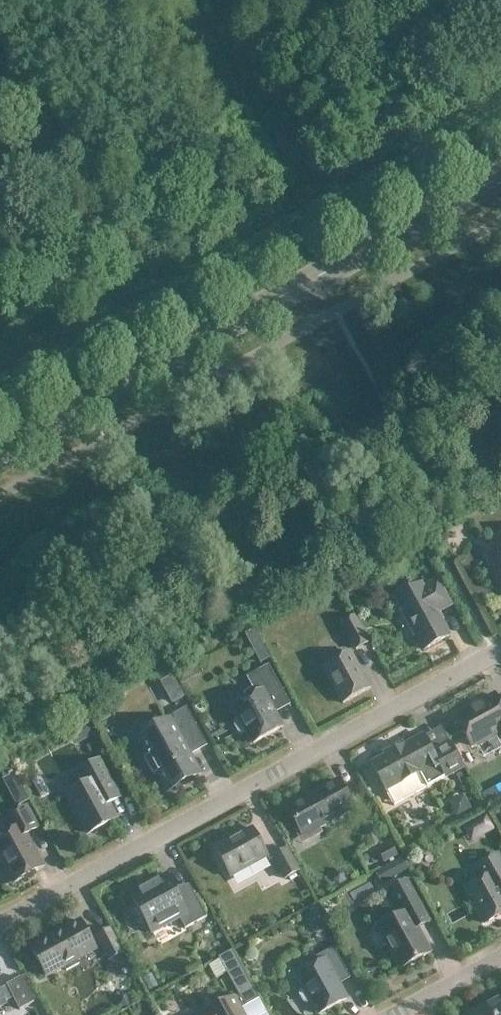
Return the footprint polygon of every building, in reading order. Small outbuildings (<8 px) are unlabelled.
[(500,578),(500,552),(490,558),(500,578)] [(421,584),(396,598),(404,613),(401,614),(413,636),(416,635),(424,650),(449,636),(437,613),(451,605),(437,581),(423,588),(421,584)] [(339,623),(355,651),(369,644),(354,615),(339,623)] [(255,631),(245,636),(260,664),(270,658),(255,631)] [(370,689),(350,652),(323,667),(343,703),(370,689)] [(243,734),(244,733),(246,732),(253,743),(282,728),(272,711),(274,706),(287,699),(268,666),(246,678),(252,688),(244,692),(243,696),(245,700),(233,706),(239,719),(236,721),(234,725),(238,732),(243,734)] [(181,668),(170,673),(177,685),(187,679),(181,668)] [(470,706),(470,709),(455,717),(471,746),(476,743),(479,745),(494,737),(494,733),(500,730),(500,707),(495,696),(480,703),(477,701),(470,705),(470,706)] [(206,743),(186,708),(172,715),(174,719),(140,738),(149,755),(145,758),(145,757),(144,757),(154,776),(155,775),(154,775),(159,772),(168,790),(174,787),(176,790),(194,781),(192,777),(198,774),(186,753),(204,744),(206,743)] [(88,724),(78,729),(85,741),(95,735),(88,724)] [(438,727),(370,763),(386,793),(388,792),(387,791),(419,773),(427,787),(464,767),(450,743),(448,744),(438,727)] [(66,794),(88,834),(116,818),(109,806),(120,800),(119,798),(120,797),(100,760),(77,772),(84,785),(66,794)] [(0,768),(0,779),(0,780),(11,774),(7,765),(0,768)] [(352,808),(337,782),(288,808),(303,835),(352,808)] [(11,792),(9,798),(15,808),(27,801),(19,788),(11,792)] [(461,794),(448,801),(456,816),(469,808),(461,794)] [(10,831),(0,837),(0,852),(2,856),(0,857),(0,867),(9,883),(14,881),(15,883),(43,867),(25,835),(38,828),(26,806),(4,819),(10,831)] [(485,815),(475,821),(479,828),(484,830),(491,826),(485,815)] [(267,858),(268,859),(269,861),(270,861),(252,828),(215,849),(230,877),(267,858)] [(392,846),(378,854),(383,863),(397,856),(392,846)] [(298,871),(287,850),(273,857),(284,879),(298,871)] [(486,861),(474,867),(478,874),(475,876),(474,880),(476,883),(466,888),(471,899),(470,902),(475,911),(478,911),(485,923),(500,915),(500,860),(498,854),(486,861)] [(400,859),(386,867),(390,876),(405,868),(400,859)] [(332,873),(332,881),(338,884),(345,881),(345,874),(339,870),(332,873)] [(179,918),(180,920),(185,929),(206,917),(191,889),(178,896),(167,875),(130,895),(136,906),(133,907),(132,911),(138,923),(143,924),(145,923),(151,934),(179,918)] [(389,890),(402,915),(377,928),(400,970),(431,953),(417,928),(429,922),(406,881),(389,890)] [(305,915),(313,930),(324,924),(316,909),(305,915)] [(82,921),(30,949),(45,976),(63,966),(66,971),(79,964),(76,959),(96,948),(82,921)] [(110,929),(95,937),(109,961),(123,953),(110,929)] [(303,1002),(307,1003),(311,1001),(318,1014),(346,999),(336,982),(338,978),(347,973),(333,948),(308,962),(306,966),(308,969),(297,975),(304,988),(300,991),(299,995),(303,1002)] [(13,998),(19,1010),(34,1002),(20,978),(6,985),(7,986),(0,990),(0,1006),(5,1003),(13,998)] [(234,997),(204,1014),(203,1014),(243,1014),(234,997)] [(496,1002),(472,1014),(500,1014),(500,999),(496,1002)]
